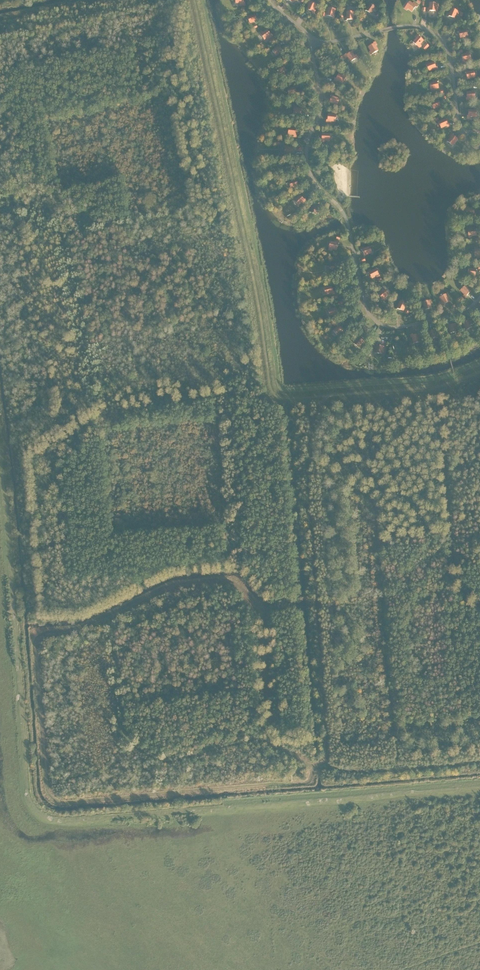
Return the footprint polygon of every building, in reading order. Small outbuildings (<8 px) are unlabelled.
[(307,9),(313,12),(312,13),(314,14),(315,11),(314,10),(316,5),(308,1),(307,4),(309,5),(307,9)] [(408,9),(412,12),(416,7),(417,7),(418,6),(413,3),(412,4),(410,2),(405,8),(407,10),(408,9)] [(429,11),(437,12),(438,4),(430,3),(429,9),(428,8),(427,12),(429,12),(429,11)] [(366,10),(371,14),(374,10),(375,11),(377,9),(370,4),(367,9),(365,8),(363,10),(365,11),(366,10)] [(333,18),(335,19),(335,16),(334,15),(335,10),(327,8),(326,10),(328,11),(327,16),(333,17),(333,18)] [(449,16),(454,18),(456,14),(458,14),(459,12),(451,9),(449,14),(448,13),(446,16),(448,17),(449,16)] [(347,20),(353,20),(353,15),(355,15),(355,12),(347,12),(347,18),(345,18),(345,21),(347,21),(347,20)] [(256,23),(259,22),(258,20),(257,20),(255,14),(250,16),(249,15),(247,16),(250,23),(255,21),(256,23)] [(262,31),(260,33),(264,40),(266,38),(267,40),(273,36),(272,34),(271,35),(267,30),(263,33),(262,31)] [(460,38),(468,36),(466,30),(460,31),(460,30),(457,30),(457,32),(459,32),(460,38)] [(413,42),(419,48),(421,46),(420,44),(423,41),(418,37),(419,36),(418,34),(416,37),(417,38),(413,42)] [(369,52),(371,55),(378,51),(375,46),(377,45),(375,42),(373,43),(374,44),(368,47),(371,51),(369,52)] [(276,56),(283,52),(279,46),(280,46),(279,44),(276,46),(277,47),(272,50),(276,56)] [(465,61),(471,59),(469,51),(466,52),(466,54),(462,55),(463,61),(462,61),(463,63),(466,62),(465,61)] [(350,62),(357,57),(356,55),(354,56),(352,52),(346,55),(346,54),(344,55),(346,58),(347,57),(350,62)] [(429,71),(434,69),(435,70),(437,69),(437,67),(436,68),(433,62),(429,64),(428,62),(426,63),(429,71)] [(285,73),(287,72),(287,70),(285,71),(283,65),(276,69),(279,74),(284,72),(285,73)] [(467,79),(475,77),(474,71),(468,72),(468,70),(465,71),(465,73),(466,73),(467,79)] [(343,83),(346,77),(339,74),(336,79),(335,79),(334,80),(337,82),(338,80),(343,83)] [(433,89),(438,88),(437,82),(438,82),(438,80),(433,81),(433,82),(429,83),(431,91),(434,91),(433,89)] [(287,87),(288,95),(293,94),(293,96),(297,95),(297,93),(296,94),(295,87),(290,88),(290,86),(287,87)] [(469,99),(475,98),(474,90),(471,90),(472,92),(467,92),(467,98),(466,99),(466,100),(469,100),(469,99)] [(332,96),(330,102),(337,105),(339,98),(334,97),(334,95),(331,94),(330,96),(332,96)] [(437,109),(442,107),(442,106),(441,106),(438,100),(434,102),(433,100),(431,101),(433,109),(437,108),(437,109)] [(293,115),(297,115),(297,116),(302,117),(302,115),(301,115),(301,108),(296,108),(297,106),(294,106),(293,115)] [(470,116),(476,117),(476,108),(474,108),(474,110),(469,110),(468,116),(467,116),(467,118),(470,118),(470,116)] [(328,114),(328,120),(326,120),(326,122),(331,123),(331,121),(335,121),(336,115),(333,115),(333,113),(329,112),(328,114)] [(441,128),(446,126),(447,127),(450,126),(449,124),(448,125),(445,119),(438,122),(441,128)] [(294,137),(297,137),(297,135),(296,135),(296,129),(291,128),(292,126),(289,126),(288,134),(294,135),(294,137)] [(452,145),(457,139),(452,136),(453,135),(451,133),(450,136),(451,137),(447,141),(452,145)] [(325,140),(330,141),(330,134),(322,134),(322,140),(321,140),(321,142),(325,142),(325,140)] [(285,154),(290,154),(290,155),(294,155),(294,154),(292,153),(292,147),(287,147),(287,145),(285,145),(285,154)] [(285,163),(287,171),(293,170),(293,172),(296,171),(296,169),(294,169),(293,163),(288,164),(288,163),(285,163)] [(295,188),(300,187),(299,185),(298,186),(296,180),(291,181),(291,179),(288,180),(291,188),(295,187),(295,188)] [(293,199),(298,205),(302,203),(303,204),(306,201),(305,199),(304,200),(300,195),(296,199),(295,197),(293,199)] [(309,209),(308,211),(316,214),(317,210),(319,211),(321,207),(319,206),(318,207),(313,205),(311,209),(309,209)] [(475,216),(475,214),(474,214),(473,208),(468,209),(468,207),(466,207),(466,215),(472,215),(472,216),(475,216)] [(477,227),(473,228),(472,228),(472,229),(468,230),(469,238),(472,238),(471,236),(476,235),(476,229),(477,229),(477,227)] [(330,242),(329,250),(331,250),(332,249),(337,249),(338,243),(339,243),(339,242),(335,241),(334,242),(330,242)] [(360,248),(361,250),(362,250),(364,255),(372,253),(369,247),(364,249),(363,247),(360,248)] [(327,265),(328,273),(331,273),(331,271),(336,270),(335,264),(336,264),(335,262),(332,262),(333,264),(327,265)] [(470,275),(475,276),(476,270),(477,270),(477,268),(474,267),(474,269),(468,269),(467,277),(470,277),(470,275)] [(369,273),(372,278),(376,276),(377,277),(379,276),(376,269),(370,272),(370,270),(367,272),(368,273),(369,273)] [(463,296),(465,298),(467,297),(466,296),(470,291),(467,288),(468,287),(466,285),(460,290),(464,295),(463,296)] [(323,286),(326,294),(331,293),(332,294),(335,294),(334,292),(333,292),(331,286),(326,287),(326,286),(323,286)] [(383,301),(385,299),(384,298),(388,294),(383,288),(381,290),(382,291),(378,294),(382,299),(381,300),(383,301)] [(444,304),(449,301),(447,297),(448,296),(447,293),(440,297),(442,301),(441,302),(443,306),(444,305),(444,304)] [(423,302),(424,308),(423,308),(423,311),(425,311),(425,310),(431,308),(430,303),(431,303),(431,300),(423,302)] [(400,301),(398,306),(396,306),(395,309),(397,309),(397,308),(403,311),(405,306),(407,307),(408,304),(400,301)] [(327,309),(331,316),(335,315),(335,316),(340,314),(339,313),(338,313),(335,307),(331,309),(330,308),(327,309)] [(464,330),(472,327),(470,322),(471,321),(470,318),(468,319),(468,320),(463,323),(465,327),(463,328),(464,330)] [(340,325),(339,323),(336,325),(337,327),(333,331),(339,337),(341,335),(339,334),(343,330),(339,325),(340,325)] [(449,327),(450,333),(457,332),(455,324),(449,325),(449,324),(447,324),(448,328),(449,327)] [(429,339),(437,337),(435,332),(437,331),(436,328),(434,329),(435,330),(429,331),(430,336),(428,336),(429,339)] [(413,343),(422,342),(421,339),(419,339),(419,334),(412,335),(412,334),(410,334),(411,338),(412,337),(413,343)] [(365,341),(364,340),(363,341),(358,337),(353,343),(359,347),(362,343),(363,344),(365,341)] [(377,344),(375,344),(374,349),(376,349),(375,353),(383,354),(384,351),(382,351),(383,346),(376,345),(377,344)]
